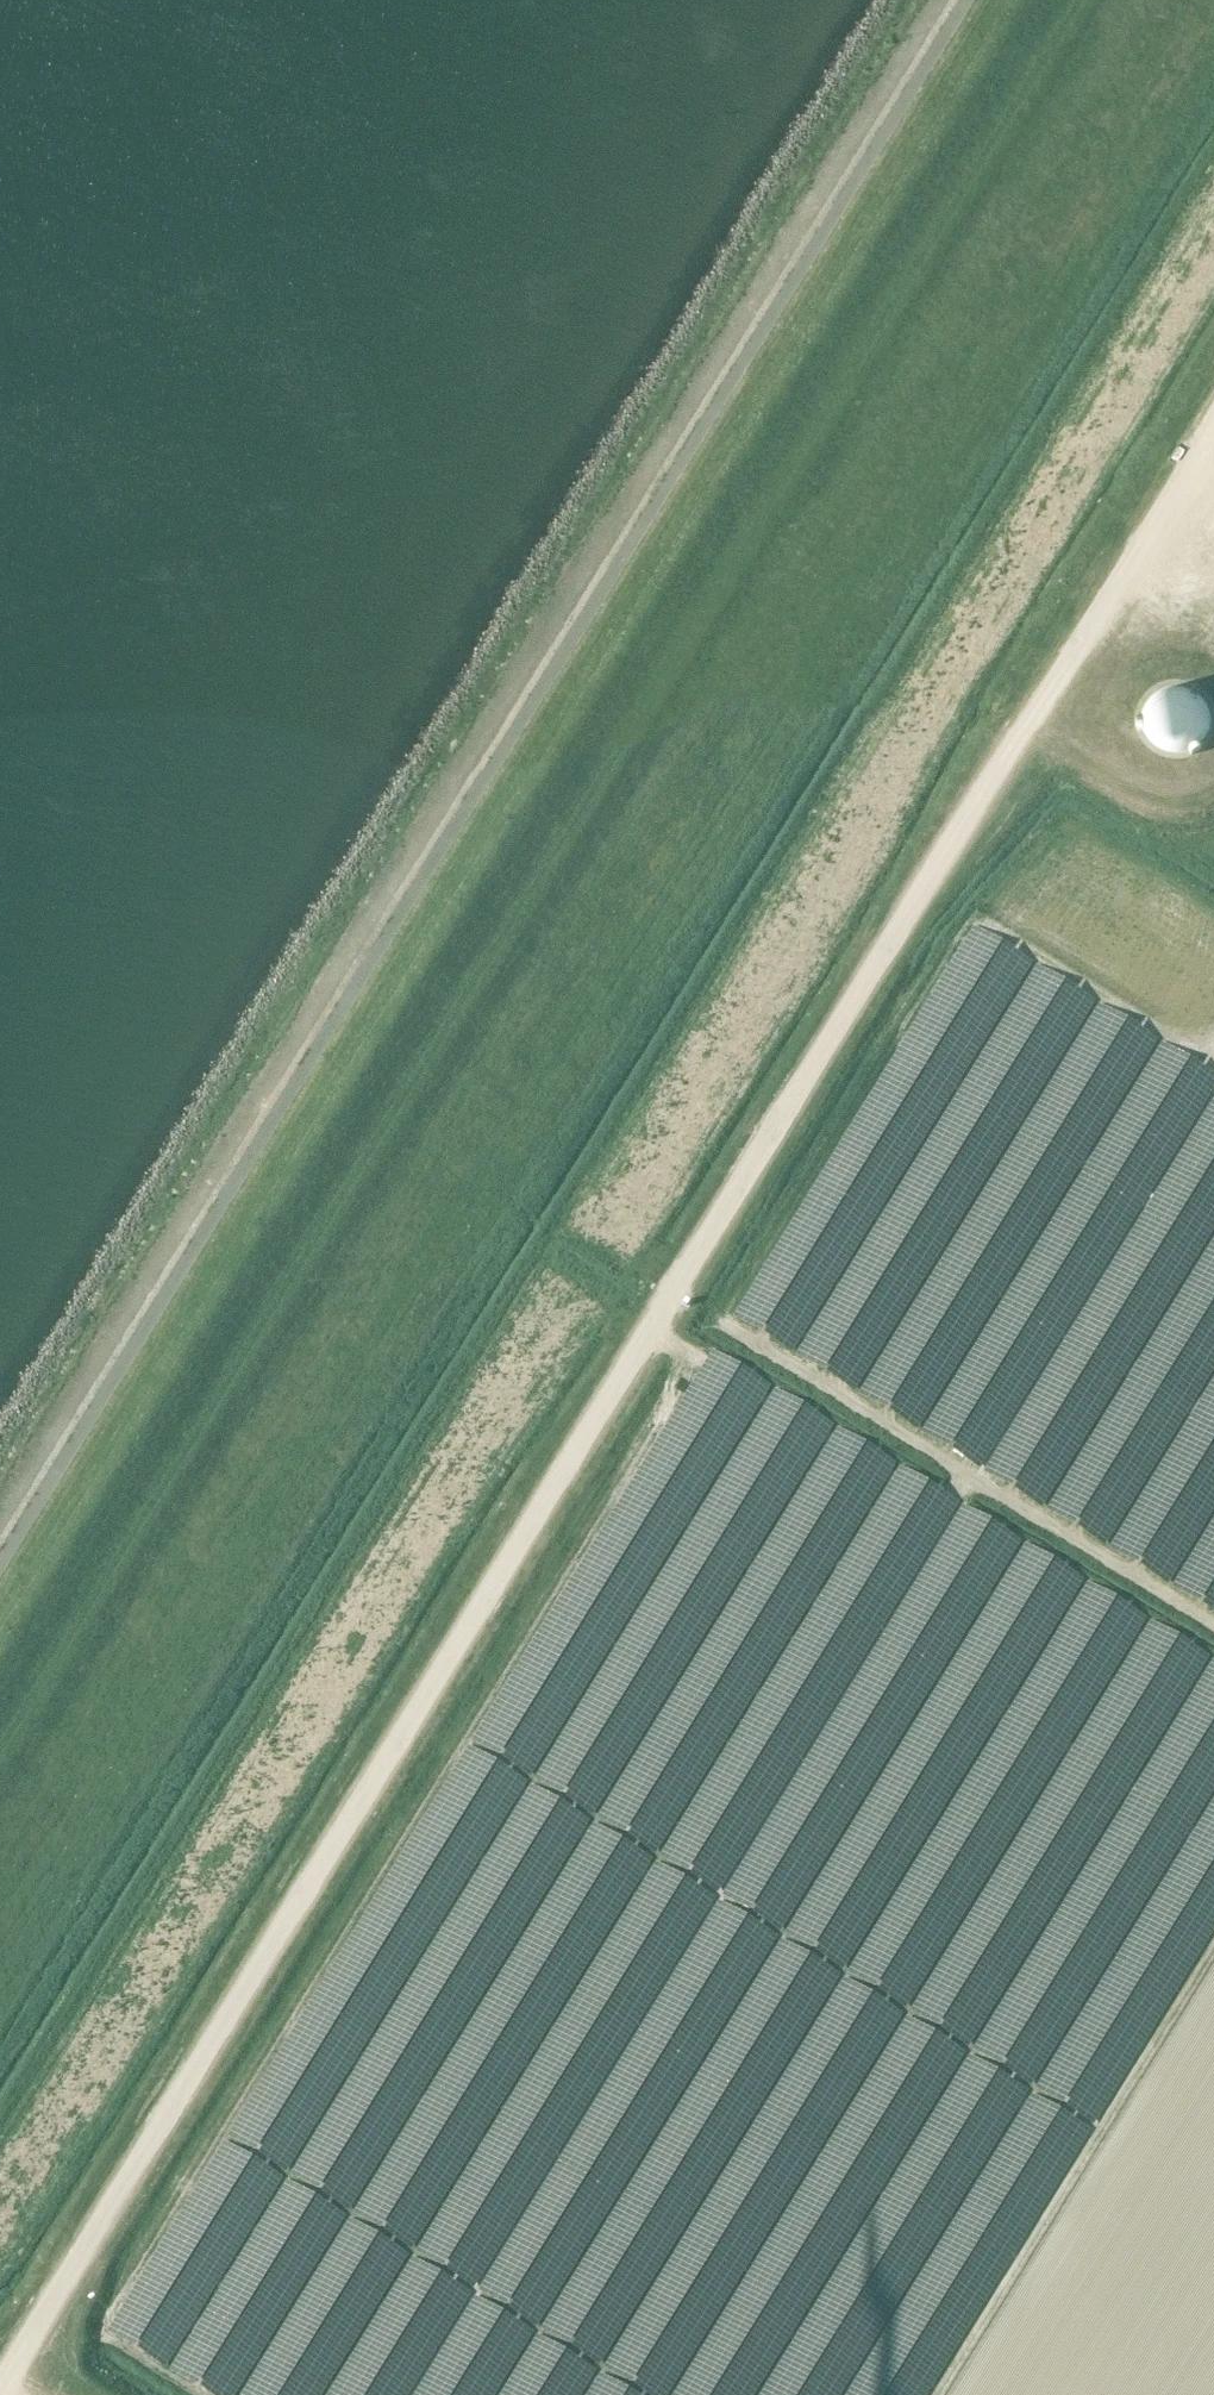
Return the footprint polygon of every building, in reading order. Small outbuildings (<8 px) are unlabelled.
[(1136,716),(1138,727),(1143,737),(1150,745),(1159,751),(1170,755),(1181,755),(1192,751),(1201,745),(1209,737),(1213,727),(1213,722),(1213,709),(1213,705),(1209,694),(1201,686),(1192,680),(1181,677),(1170,677),(1159,680),(1150,686),(1143,694),(1138,705),(1136,716)]
